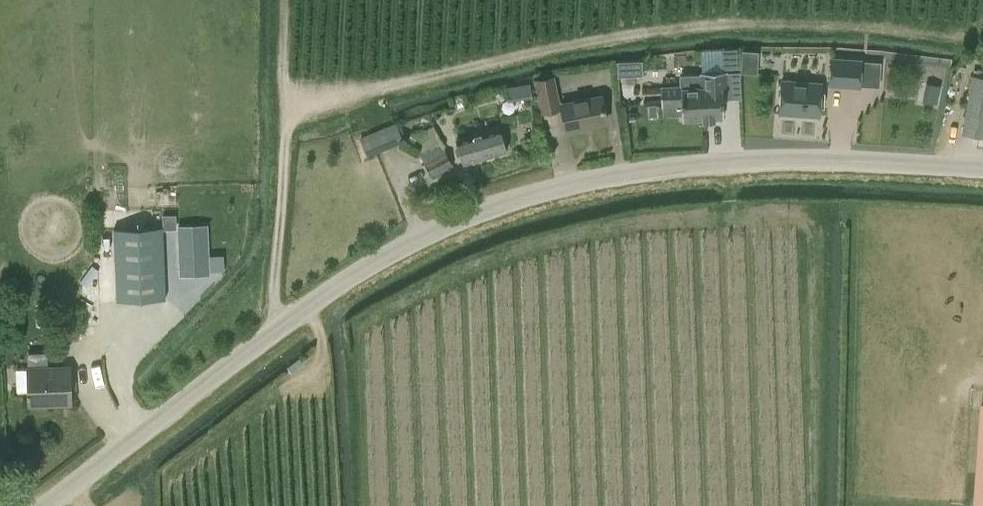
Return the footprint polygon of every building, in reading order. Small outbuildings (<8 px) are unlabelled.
[(737,47),(722,48),(723,69),(738,68),(737,47)] [(627,58),(627,73),(643,73),(642,58),(627,58)] [(830,58),(828,84),(859,86),(860,60),(830,58)] [(681,114),(681,119),(703,117),(703,121),(713,121),(713,117),(723,116),(722,100),(726,99),(725,71),(700,72),(700,74),(679,74),(680,86),(660,87),(661,115),(681,114)] [(554,75),(534,79),(541,113),(561,109),(554,75)] [(961,132),(982,137),(982,77),(972,75),(961,132)] [(778,112),(818,115),(820,83),(781,80),(778,112)] [(530,83),(504,88),(506,96),(522,93),(523,98),(532,97),(530,83)] [(929,84),(926,102),(937,104),(941,86),(929,84)] [(634,85),(624,86),(625,103),(635,102),(634,85)] [(605,121),(600,96),(561,104),(567,132),(582,129),(581,126),(605,121)] [(395,123),(359,138),(367,155),(393,144),(403,140),(395,123)] [(440,139),(439,140),(434,126),(413,134),(419,151),(418,151),(423,162),(432,177),(453,165),(444,150),(445,149),(440,139)] [(463,163),(505,151),(498,127),(456,139),(463,163)] [(209,221),(180,222),(181,271),(208,272),(209,221)] [(164,298),(161,226),(113,228),(116,300),(164,298)] [(287,367),(291,372),(304,363),(300,357),(287,367)] [(28,405),(70,403),(69,365),(26,367),(28,405)]
